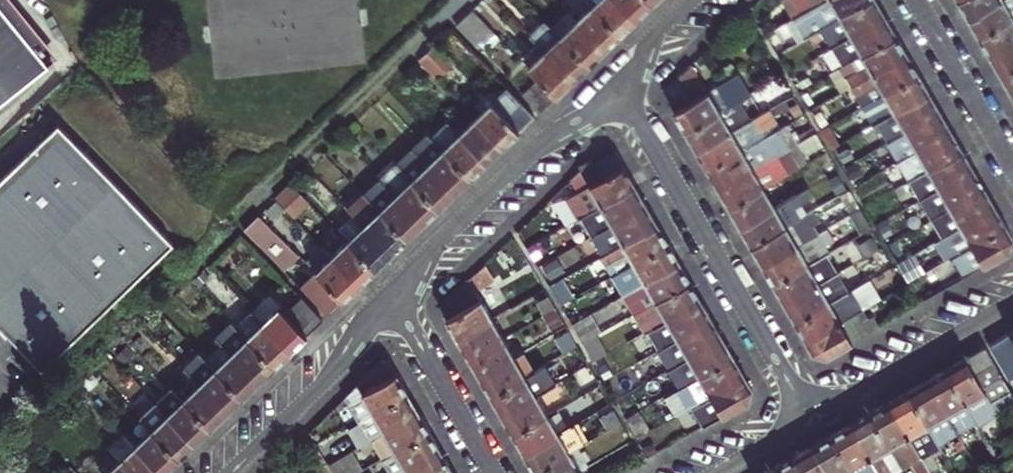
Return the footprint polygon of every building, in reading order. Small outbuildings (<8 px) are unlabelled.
[(46,68),(54,58),(12,0),(0,0),(0,8),(46,68)] [(635,20),(616,0),(586,0),(592,7),(619,35),(635,20)] [(647,0),(616,0),(635,20),(651,4),(647,0)] [(806,11),(825,0),(780,0),(792,19),(806,11)] [(817,30),(839,18),(869,0),(825,0),(806,11),(792,19),(791,19),(802,38),(817,30)] [(874,0),(869,0),(839,18),(845,28),(823,41),(828,49),(884,17),(874,0)] [(999,0),(955,0),(966,19),(999,0)] [(977,39),(1012,18),(1012,0),(999,0),(966,19),(977,39)] [(592,7),(577,22),(604,50),(619,35),(592,7)] [(0,8),(0,102),(46,68),(0,8)] [(471,10),(456,25),(478,48),(493,33),(471,10)] [(895,36),(884,17),(828,49),(834,59),(856,47),(861,56),(895,36)] [(817,30),(823,41),(845,28),(839,18),(817,30)] [(1012,43),(1012,18),(977,39),(988,58),(1012,43)] [(571,81),(588,65),(561,37),(545,21),(529,37),(544,52),(571,81)] [(604,50),(577,22),(561,37),(588,65),(604,50)] [(850,87),(906,55),(895,36),(861,56),(839,68),(845,78),(846,81),(838,85),(842,92),(850,87)] [(999,77),(1012,69),(1012,43),(988,58),(999,77)] [(454,64),(436,45),(420,60),(438,80),(454,64)] [(839,68),(861,56),(856,47),(834,59),(839,68)] [(571,81),(544,52),(528,69),(537,79),(555,97),(571,81)] [(861,106),(882,94),(917,74),(906,55),(850,87),(855,97),(861,106)] [(739,101),(750,94),(739,75),(708,93),(691,64),(679,76),(693,101),(679,109),(674,113),(685,133),(739,101)] [(999,77),(1010,96),(1012,94),(1012,69),(999,77)] [(917,74),(882,94),(861,106),(872,126),(876,124),(928,94),(917,74)] [(693,101),(679,76),(666,89),(679,109),(693,101)] [(539,112),(555,97),(537,79),(522,94),(539,112)] [(508,118),(523,103),(508,87),(475,119),(502,148),(520,130),(508,118)] [(928,94),(876,124),(886,143),(887,143),(904,133),(939,112),(928,94)] [(696,152),(750,120),(739,101),(685,133),(696,152)] [(822,115),(817,106),(809,111),(813,120),(822,115)] [(707,171),(762,138),(759,132),(774,123),(767,111),(751,120),(696,152),(707,171)] [(898,162),(950,132),(939,112),(904,133),(887,143),(886,143),(897,162),(898,162)] [(487,162),(502,148),(475,119),(459,134),(487,162)] [(34,365),(166,241),(52,121),(0,171),(0,330),(34,365)] [(471,178),(487,162),(459,134),(448,121),(432,137),(444,149),(471,178)] [(774,123),(759,132),(762,138),(773,132),(776,130),(774,123)] [(717,190),(773,157),(784,151),(787,150),(788,149),(776,130),(773,132),(762,138),(707,171),(717,190)] [(412,149),(427,165),(455,193),(471,178),(444,149),(432,137),(428,132),(412,149)] [(961,151),(950,132),(898,162),(897,162),(908,181),(961,151)] [(439,208),(455,193),(427,165),(412,149),(396,164),(412,180),(439,208)] [(729,209),(763,189),(784,177),(798,169),(787,150),(784,151),(773,157),(717,190),(729,209)] [(972,169),(961,151),(908,181),(904,183),(911,196),(888,209),(892,217),(915,203),(972,169)] [(614,153),(592,166),(600,178),(622,165),(614,153)] [(577,167),(579,171),(590,161),(589,159),(580,165),(577,167)] [(600,178),(592,166),(590,161),(579,171),(573,176),(580,190),(567,197),(579,217),(633,185),(622,165),(600,178)] [(439,208),(412,180),(396,164),(380,179),(386,186),(423,224),(439,208)] [(948,209),(983,188),(972,169),(915,203),(921,212),(942,200),(948,209)] [(768,199),(790,186),(784,177),(763,189),(768,199)] [(408,238),(423,224),(386,186),(380,179),(365,194),(367,196),(372,201),(373,202),(408,238)] [(293,184),(277,200),(295,218),(311,202),(293,184)] [(610,223),(644,203),(633,185),(579,217),(584,226),(606,214),(610,223)] [(762,215),(795,196),(790,186),(768,199),(763,189),(729,209),(740,228),(762,215)] [(994,207),(983,188),(948,209),(954,219),(932,231),(938,240),(994,207)] [(805,190),(795,196),(762,215),(740,228),(751,247),(785,227),(780,217),(801,205),(810,199),(805,190)] [(847,191),(839,195),(850,214),(859,210),(847,191)] [(354,215),(357,219),(392,254),(408,238),(373,202),(372,201),(367,196),(365,194),(348,210),(350,212),(354,215)] [(610,223),(590,235),(601,255),(655,223),(644,203),(610,223)] [(785,227),(806,215),(801,205),(780,217),(785,227)] [(1005,226),(994,207),(938,240),(948,259),(1005,226)] [(849,216),(860,234),(870,229),(859,210),(850,214),(849,216)] [(285,270),(300,256),(260,215),(246,230),(285,270)] [(392,254),(357,219),(354,215),(339,230),(349,241),(376,269),(392,254)] [(790,237),(812,224),(806,215),(785,227),(790,237)] [(611,274),(666,243),(655,223),(601,255),(599,256),(610,275),(611,274)] [(761,266),(817,234),(812,224),(790,237),(785,227),(751,247),(761,266)] [(1011,238),(1005,226),(953,257),(965,277),(1007,253),(1011,238)] [(761,266),(772,286),(807,266),(825,255),(820,248),(829,242),(822,231),(817,234),(761,266)] [(360,284),(376,269),(349,241),(333,256),(360,284)] [(678,262),(666,243),(611,274),(623,294),(678,262)] [(360,284),(333,256),(324,247),(307,263),(316,271),(342,298),(343,301),(360,284)] [(825,255),(807,266),(772,286),(783,305),(806,291),(839,272),(845,268),(840,259),(830,265),(825,255)] [(912,256),(897,264),(904,277),(908,283),(923,274),(912,256)] [(689,282),(678,262),(623,294),(634,313),(689,282)] [(466,278),(473,290),(491,278),(483,263),(466,278)] [(327,313),(342,298),(316,271),(301,286),(327,313)] [(794,324),(829,304),(823,293),(845,282),(839,272),(806,291),(783,305),(794,324)] [(444,318),(478,298),(473,290),(466,278),(445,300),(443,316),(444,318)] [(561,278),(548,285),(560,305),(572,297),(561,278)] [(700,300),(689,282),(634,313),(645,332),(700,300)] [(856,301),(850,291),(829,304),(835,314),(856,301)] [(480,297),(478,298),(444,318),(456,338),(491,317),(480,297)] [(324,319),(303,298),(287,314),(307,335),(324,319)] [(710,319),(700,300),(645,332),(656,351),(710,319)] [(805,342),(861,310),(856,301),(835,314),(829,304),(794,324),(805,342)] [(307,335),(287,314),(280,307),(263,323),(290,351),(307,335)] [(861,310),(805,342),(811,354),(826,357),(873,330),(861,310)] [(237,327),(247,338),(274,367),(290,351),(263,323),(252,312),(237,327)] [(501,312),(491,317),(503,337),(512,331),(501,312)] [(596,329),(588,313),(570,323),(579,339),(596,329)] [(467,358),(503,337),(491,317),(456,338),(467,358)] [(667,370),(721,338),(710,319),(656,351),(666,370),(667,370)] [(216,337),(232,353),(259,382),(274,367),(247,338),(237,327),(232,322),(216,337)] [(512,331),(503,337),(513,356),(523,351),(512,331)] [(1012,386),(1012,341),(1009,333),(989,344),(1012,386)] [(478,377),(513,356),(503,337),(467,358),(478,377)] [(678,389),(732,357),(721,338),(667,370),(678,389)] [(1010,391),(985,347),(966,358),(991,402),(1010,391)] [(489,397),(525,376),(534,370),(523,351),(513,356),(478,377),(489,397)] [(200,384),(227,412),(243,397),(216,368),(200,352),(184,368),(200,384)] [(259,382),(232,353),(216,368),(243,397),(259,382)] [(744,376),(732,357),(678,389),(677,389),(688,408),(744,376)] [(946,369),(976,422),(978,426),(998,415),(991,402),(966,358),(946,369)] [(345,396),(359,421),(407,393),(389,361),(381,361),(345,396)] [(946,369),(927,381),(957,432),(976,422),(946,369)] [(534,370),(525,376),(535,394),(545,389),(534,370)] [(535,394),(525,376),(489,397),(500,415),(535,394)] [(750,389),(744,376),(688,408),(694,417),(714,406),(721,418),(747,403),(750,389)] [(927,381),(908,391),(938,444),(957,432),(927,381)] [(200,384),(184,399),(212,427),(227,412),(200,384)] [(212,427),(184,399),(173,387),(157,402),(196,442),(212,427)] [(545,389),(535,394),(546,414),(560,406),(549,387),(545,389)] [(938,444),(908,391),(889,402),(921,457),(940,446),(938,444)] [(991,402),(998,415),(1012,406),(1012,397),(1010,391),(991,402)] [(407,393),(359,421),(370,440),(372,439),(418,413),(407,393)] [(511,434),(546,414),(535,394),(500,415),(511,434)] [(196,442),(157,402),(141,418),(152,429),(180,457),(196,442)] [(889,402),(870,413),(890,447),(900,442),(912,463),(918,472),(930,472),(921,457),(889,402)] [(701,429),(721,418),(714,406),(694,417),(701,429)] [(598,418),(605,431),(619,422),(613,410),(598,418)] [(430,432),(418,413),(372,439),(383,459),(430,432)] [(851,424),(879,472),(891,472),(880,453),(890,447),(870,413),(851,424)] [(557,432),(546,414),(511,434),(522,453),(557,432)] [(627,435),(619,422),(605,431),(612,444),(627,435)] [(832,435),(854,472),(879,472),(851,424),(832,435)] [(164,472),(180,457),(152,429),(137,444),(164,472)] [(383,459),(391,472),(403,472),(441,452),(430,432),(383,459)] [(533,472),(568,452),(557,432),(522,453),(533,472)] [(126,434),(110,449),(121,461),(137,444),(126,434)] [(813,446),(828,472),(854,472),(832,435),(813,446)] [(902,469),(912,463),(900,442),(890,447),(902,469)] [(137,444),(121,461),(133,472),(164,472),(137,444)] [(794,457),(803,472),(828,472),(813,446),(794,457)] [(577,447),(568,452),(579,471),(588,466),(577,447)] [(890,447),(880,453),(891,472),(894,472),(902,469),(890,447)] [(357,448),(330,464),(335,472),(359,472),(368,468),(357,448)] [(403,472),(447,472),(451,471),(441,452),(403,472)] [(568,452),(533,472),(577,472),(579,471),(568,452)] [(794,457),(775,468),(778,472),(803,472),(794,457)] [(121,461),(108,472),(133,472),(121,461)]
